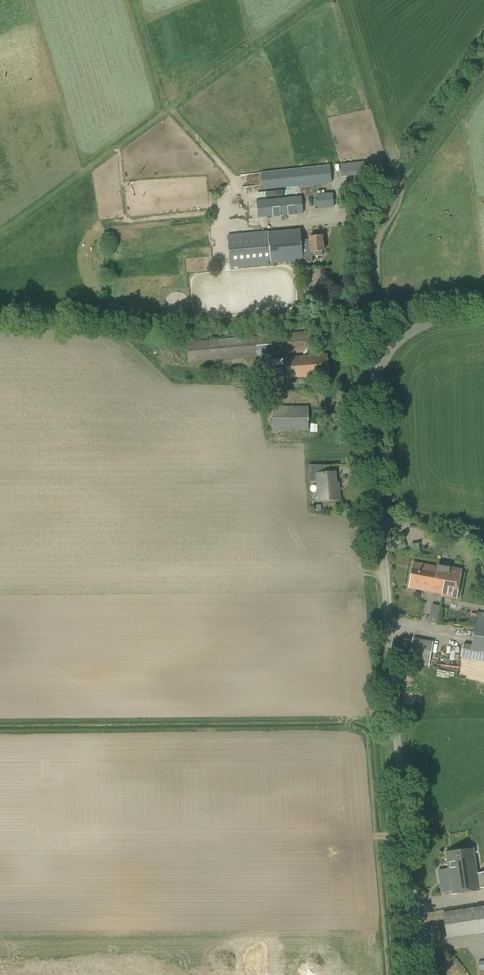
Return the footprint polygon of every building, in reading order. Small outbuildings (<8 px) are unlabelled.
[(341,177),(365,175),(364,162),(340,164),(341,177)] [(262,190),(331,183),(330,166),(260,173),(262,190)] [(317,209),(334,208),(332,193),(316,195),(317,209)] [(258,218),(303,214),(301,196),(256,200),(258,218)] [(301,240),(300,229),(268,232),(268,231),(227,235),(230,268),(270,264),(303,261),(303,263),(312,262),(312,256),(322,255),(322,251),(323,251),(322,236),(309,237),(309,239),(301,240)] [(188,362),(313,351),(311,331),(187,342),(188,362)] [(329,375),(327,354),(284,358),(286,379),(329,375)] [(273,419),(273,431),(308,431),(308,406),(291,406),(291,419),(273,419)] [(331,472),(331,465),(308,465),(309,482),(316,481),(318,501),(340,500),(339,487),(337,488),(335,471),(331,472)] [(412,552),(420,551),(420,543),(411,544),(412,552)] [(436,576),(438,567),(413,562),(408,587),(442,593),(443,593),(445,582),(440,581),(441,577),(436,576)] [(442,593),(443,593),(443,595),(456,597),(461,569),(438,565),(438,567),(436,576),(441,577),(440,581),(445,582),(443,593),(442,593)] [(431,604),(430,622),(439,623),(440,605),(431,604)] [(483,637),(483,614),(478,613),(473,635),(483,637)] [(473,635),(471,646),(463,644),(461,656),(483,661),(483,637),(473,635)] [(428,665),(432,642),(412,639),(408,662),(428,665)] [(473,848),(445,852),(451,895),(479,891),(479,888),(483,888),(483,872),(477,873),(473,848)] [(483,906),(442,912),(447,938),(483,932),(483,909),(483,906)]
